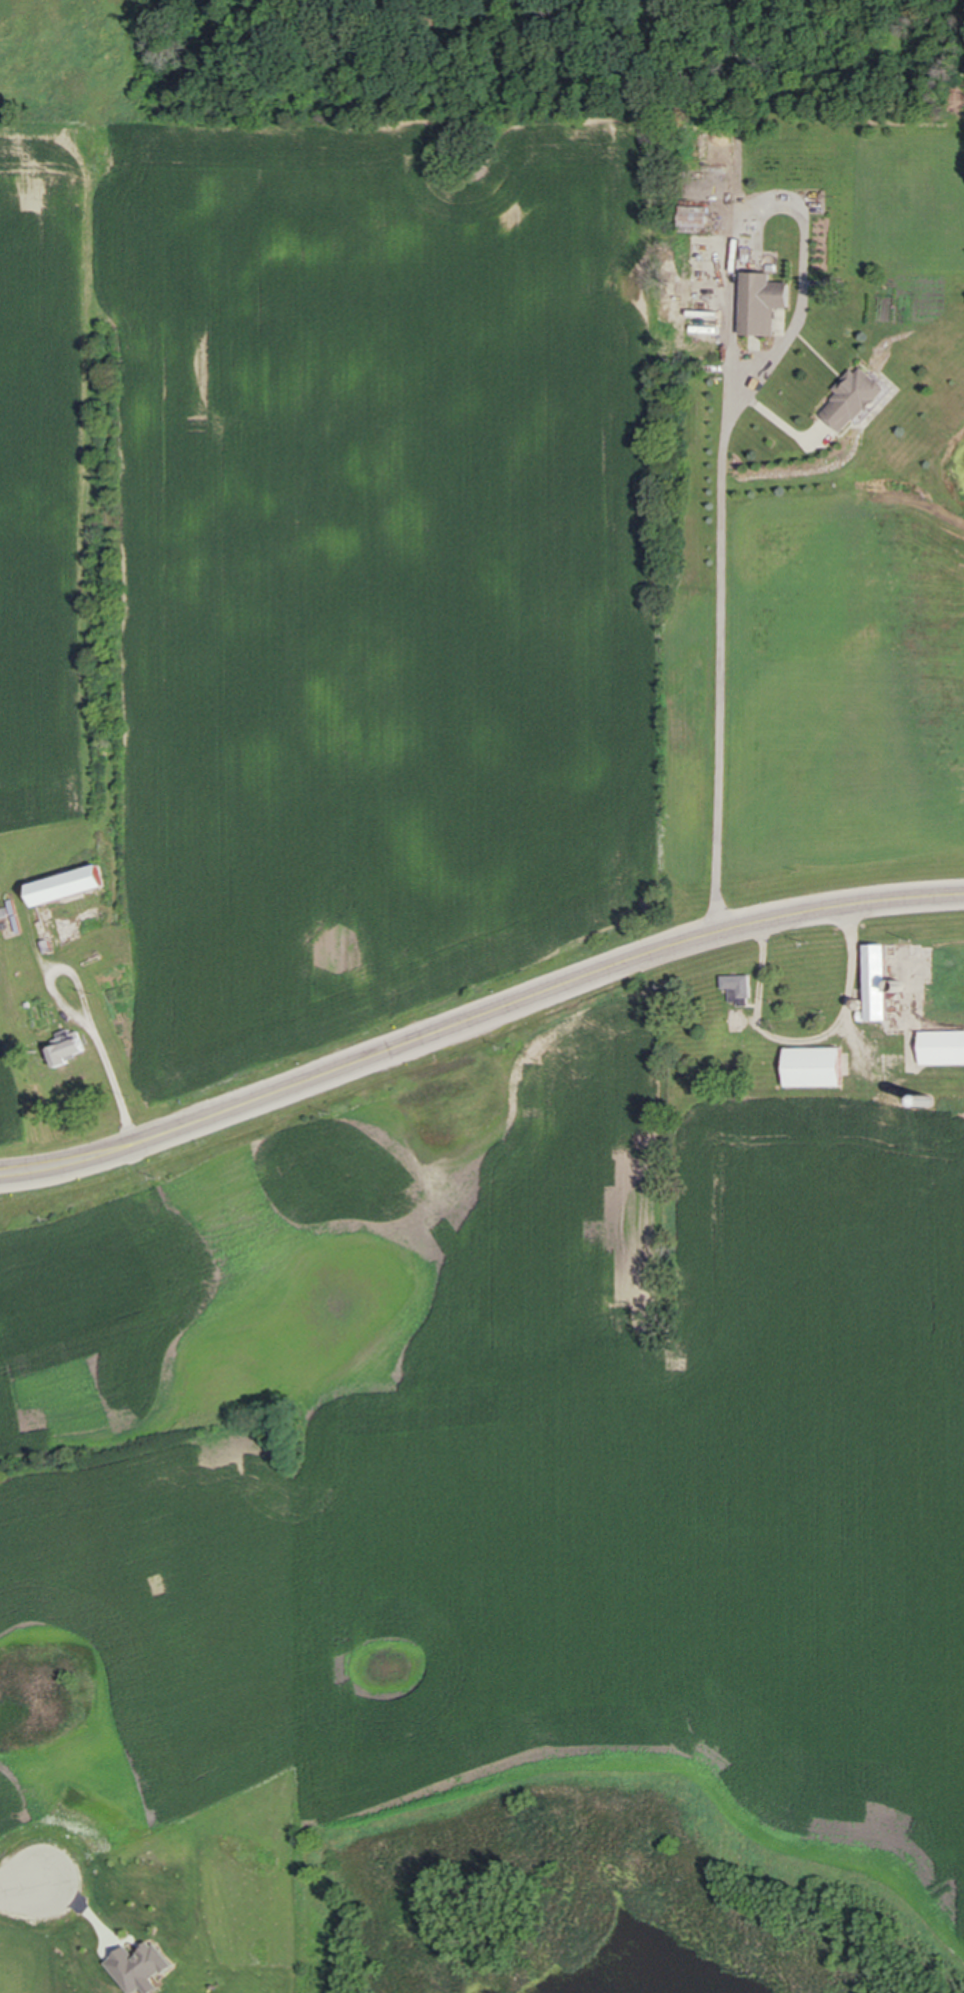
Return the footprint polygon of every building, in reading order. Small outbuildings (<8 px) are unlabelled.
[(776,337),(776,308),(793,309),(793,284),(774,284),(774,274),(746,273),(744,336),(776,337)] [(848,434),(891,390),(865,365),(839,391),(843,395),(826,413),(848,434)] [(115,888),(108,866),(36,886),(42,908),(115,888)] [(870,1022),(892,1022),(892,946),(870,946),(870,1022)] [(752,977),(722,977),(722,995),(730,995),(730,1004),(740,1004),(740,1008),(752,1008),(752,977)] [(922,1033),(922,1067),(963,1066),(963,1032),(922,1033)] [(74,1059),(93,1054),(90,1040),(54,1050),(60,1070),(76,1066),(74,1059)] [(846,1050),(787,1049),(786,1088),(845,1089),(846,1050)]
